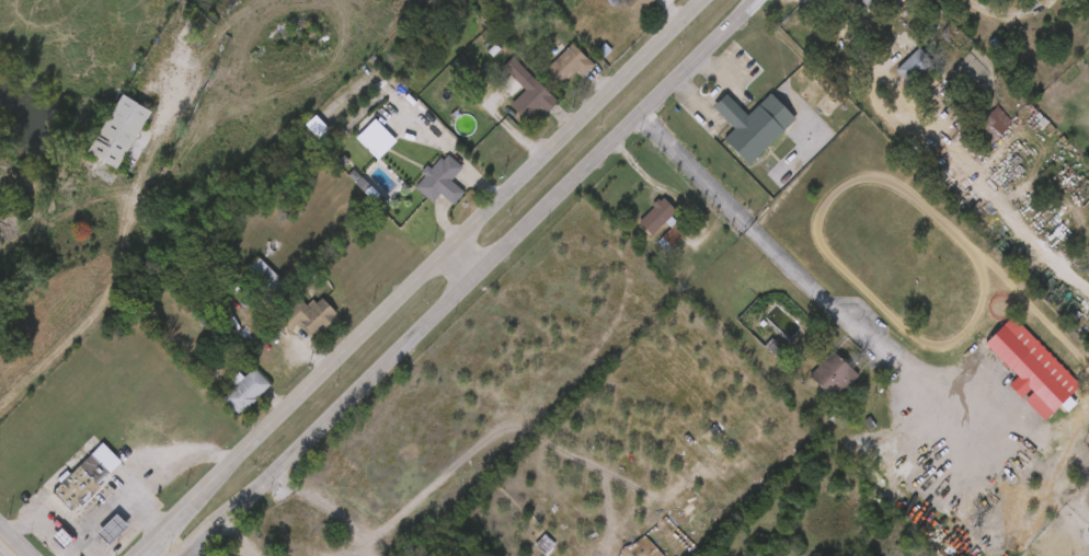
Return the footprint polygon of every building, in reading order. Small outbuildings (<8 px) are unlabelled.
[(661,0),(623,0),(622,1),(640,20),(661,0)] [(870,14),(857,0),(885,0),(870,14)] [(561,42),(568,48),(573,44),(584,56),(586,54),(596,66),(584,78),(578,71),(564,84),(548,67),(558,58),(551,50),(561,42)] [(937,63),(901,99),(891,90),(904,77),(897,70),(920,47),(937,63)] [(993,73),(977,90),(965,79),(962,82),(951,72),(971,53),(993,73)] [(514,57),(558,101),(547,113),(542,107),(528,121),(512,105),(527,90),(523,86),(513,96),(501,85),(512,74),(504,67),(514,57)] [(773,94),(796,118),(749,165),(724,138),(735,128),(714,106),(727,94),(747,115),(772,93),(773,94)] [(151,112),(116,170),(88,151),(123,94),(151,112)] [(982,106),(989,114),(996,106),(1012,121),(987,149),(967,131),(973,126),(967,121),(971,118),(968,116),(971,114),(970,113),(979,103),(983,106),(982,106)] [(394,125),(388,131),(398,141),(378,161),(356,137),(375,118),(381,126),(389,118),(394,125)] [(450,157),(463,167),(451,181),(465,193),(455,205),(440,193),(433,202),(416,187),(426,176),(422,172),(427,165),(432,170),(442,159),(444,161),(449,155),(450,157)] [(662,197),(675,210),(670,216),(676,221),(675,222),(677,224),(683,219),(690,227),(665,252),(655,242),(669,228),(664,222),(650,235),(637,222),(652,207),(650,205),(655,198),(658,201),(662,197)] [(260,257),(288,286),(273,301),(244,273),(249,268),(247,266),(251,262),(253,264),(260,257)] [(322,298),(336,314),(334,316),(337,320),(316,339),(299,322),(290,331),(279,320),(300,300),(307,306),(313,300),(317,303),(322,298)] [(1084,386),(1047,421),(1005,378),(1012,371),(986,343),(1015,315),(1084,386)] [(858,375),(833,401),(806,375),(832,350),(858,375)] [(254,369),(271,385),(259,398),(257,396),(254,399),(256,402),(245,413),(243,410),(239,415),(222,398),(236,386),(230,381),(240,372),(245,378),(254,369)] [(103,487),(83,506),(80,502),(72,510),(55,491),(92,454),(111,473),(100,484),(103,487)] [(128,525),(108,543),(98,531),(117,513),(128,525)] [(60,526),(72,540),(62,548),(50,536),(60,526)]
